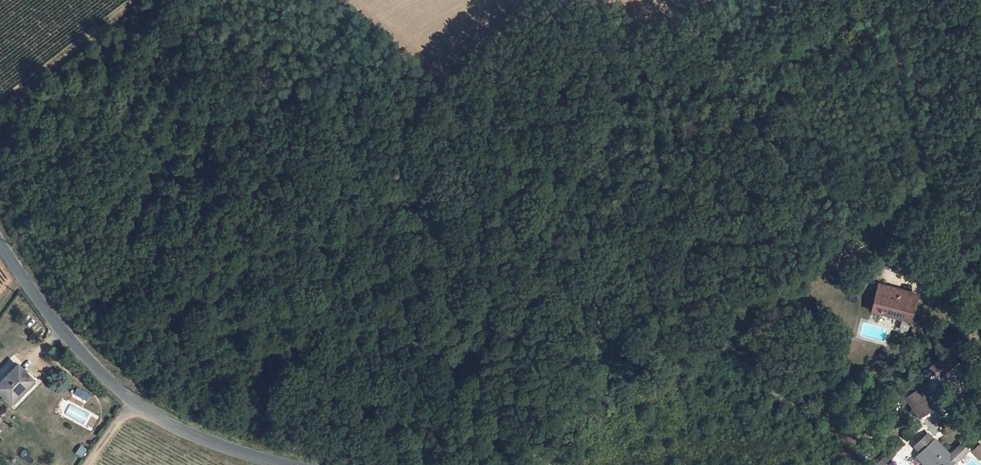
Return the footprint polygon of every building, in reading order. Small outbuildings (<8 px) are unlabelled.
[(919,292),(880,282),(873,310),(912,320),(919,292)] [(19,355),(0,372),(0,382),(13,396),(37,375),(19,355)] [(925,375),(916,380),(903,389),(920,416),(933,407),(920,387),(929,382),(925,375)] [(919,450),(918,451),(931,464),(948,464),(952,461),(955,458),(967,447),(961,440),(949,451),(934,436),(933,437),(927,431),(920,438),(926,444),(919,450)] [(926,444),(920,438),(913,444),(919,450),(926,444)] [(882,463),(887,458),(882,453),(870,464),(885,464),(882,463)]
